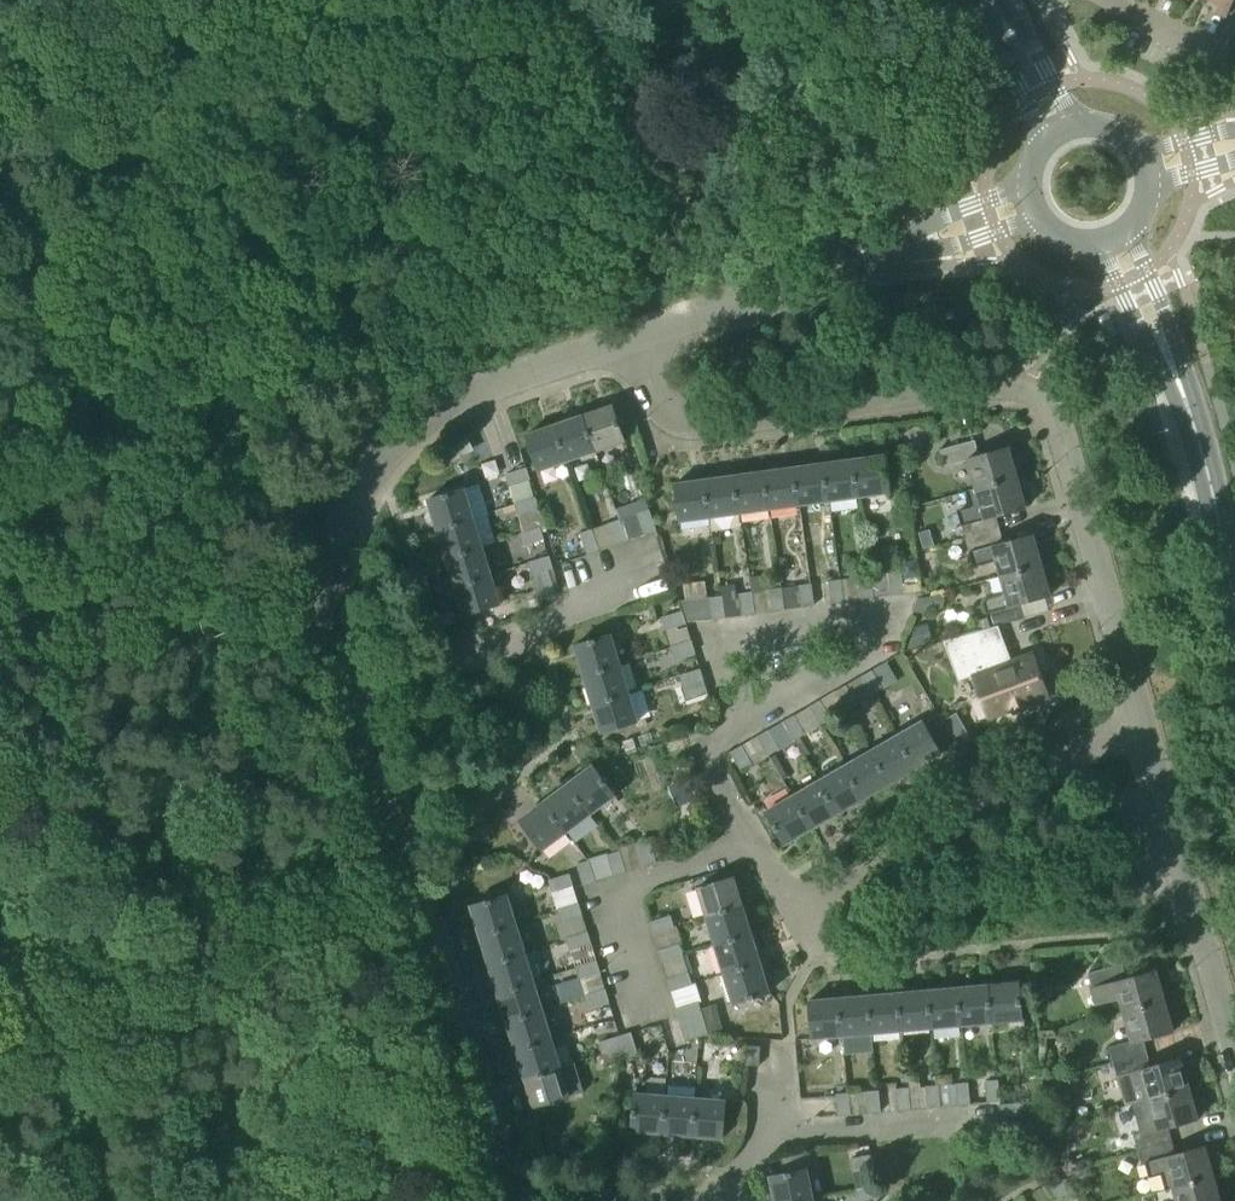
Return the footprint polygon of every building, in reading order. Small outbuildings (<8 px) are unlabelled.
[(1218,5),(1215,12),(1226,17),(1234,0),(1209,0),(1218,5)] [(1106,314),(1097,316),(1108,339),(1117,335),(1106,314)] [(583,416),(596,452),(625,442),(612,406),(583,416)] [(583,416),(555,426),(567,462),(596,452),(583,416)] [(567,462),(555,426),(526,436),(538,472),(567,462)] [(966,492),(1017,477),(1009,447),(979,456),(974,441),(941,450),(945,464),(967,458),(976,488),(966,491),(966,492)] [(854,458),(859,498),(890,494),(884,454),(854,458)] [(854,458),(824,462),(830,502),(859,498),(854,458)] [(830,502),(824,462),(794,466),(800,506),(830,502)] [(794,466),(765,470),(770,510),(800,506),(794,466)] [(526,467),(513,472),(505,475),(509,487),(530,480),(526,467)] [(770,510),(765,470),(735,474),(740,514),(770,510)] [(740,514),(735,474),(705,478),(711,518),(740,514)] [(1017,477),(966,492),(971,508),(957,511),(965,539),(999,529),(996,516),(1026,508),(1017,477)] [(711,518),(705,478),(675,482),(680,522),(711,518)] [(437,529),(473,518),(464,489),(428,500),(437,529)] [(518,516),(540,509),(535,497),(515,503),(518,516)] [(636,514),(644,535),(656,530),(649,509),(636,514)] [(473,518),(437,529),(446,558),(482,546),(473,518)] [(615,545),(627,541),(620,519),(607,524),(615,545)] [(540,527),(523,532),(519,534),(523,546),(544,540),(540,527)] [(587,554),(599,550),(592,529),(579,533),(587,554)] [(1003,543),(999,529),(965,539),(969,553),(972,552),(976,566),(996,561),(1000,576),(1041,564),(1033,535),(1003,543)] [(546,532),(550,554),(561,551),(557,530),(546,532)] [(491,575),(482,546),(446,558),(455,586),(491,575)] [(549,556),(527,562),(531,575),(553,568),(549,556)] [(1041,564),(1000,576),(1005,593),(987,598),(984,604),(990,627),(998,626),(1024,618),(1020,603),(1050,595),(1041,564)] [(889,574),(892,595),(903,594),(900,572),(889,574)] [(500,604),(491,575),(455,586),(464,615),(500,604)] [(859,578),(862,599),(873,598),(870,576),(859,578)] [(829,582),(832,604),(843,602),(840,580),(829,582)] [(799,586),(802,608),(813,606),(810,584),(799,586)] [(769,590),(773,612),(784,610),(781,589),(769,590)] [(919,600),(915,611),(920,612),(939,608),(943,600),(943,592),(919,600)] [(740,594),(743,616),(754,614),(751,593),(740,594)] [(710,598),(713,620),(724,619),(721,597),(710,598)] [(686,623),(682,611),(661,617),(665,630),(686,623)] [(915,628),(908,647),(939,640),(927,625),(915,628)] [(998,626),(990,627),(943,642),(958,681),(974,675),(990,717),(1046,696),(1036,670),(1042,667),(1038,656),(1032,658),(1030,654),(1011,661),(998,626)] [(583,675),(620,664),(611,635),(574,646),(583,675)] [(695,652),(691,641),(670,648),(674,659),(695,652)] [(764,663),(765,642),(753,642),(752,663),(764,663)] [(628,692),(620,664),(583,675),(592,703),(628,692)] [(683,687),(704,681),(700,670),(680,677),(683,687)] [(861,677),(872,696),(882,690),(871,671),(861,677)] [(835,692),(846,711),(856,705),(845,686),(835,692)] [(628,692),(592,703),(601,732),(637,720),(628,692)] [(830,720),(819,701),(809,707),(820,726),(830,720)] [(942,721),(948,730),(961,722),(956,713),(942,721)] [(793,716),(783,722),(794,741),(804,735),(793,716)] [(895,737),(914,770),(941,755),(922,722),(895,737)] [(767,731),(757,737),(768,756),(778,750),(767,731)] [(895,737),(869,752),(888,785),(914,770),(895,737)] [(632,740),(622,743),(626,756),(636,753),(632,740)] [(752,765),(741,746),(731,752),(742,771),(752,765)] [(622,760),(632,785),(654,777),(644,751),(622,760)] [(888,785),(869,752),(843,767),(862,800),(888,785)] [(591,765),(567,784),(590,814),(614,796),(591,765)] [(843,767),(817,782),(836,815),(862,800),(843,767)] [(667,787),(676,809),(698,800),(689,778),(667,787)] [(817,782),(791,797),(810,830),(836,815),(817,782)] [(590,814),(567,784),(544,802),(567,832),(590,814)] [(810,830),(791,797),(765,812),(784,845),(810,830)] [(567,832),(544,802),(519,820),(542,850),(567,832)] [(636,844),(643,867),(656,863),(650,841),(636,844)] [(613,876),(625,872),(619,851),(606,854),(613,876)] [(582,886),(595,881),(589,860),(576,864),(582,886)] [(573,886),(569,873),(547,880),(552,893),(573,886)] [(706,918),(742,907),(733,878),(697,889),(706,918)] [(480,935),(514,924),(505,895),(471,906),(480,935)] [(582,916),(578,902),(556,909),(561,922),(582,916)] [(751,935),(742,907),(706,918),(715,946),(751,935)] [(653,935),(674,928),(670,915),(649,922),(653,935)] [(514,924),(480,935),(488,963),(523,952),(514,924)] [(591,944),(587,931),(567,938),(571,950),(591,944)] [(751,935),(715,946),(724,974),(760,963),(751,935)] [(662,963),(683,957),(679,944),(658,950),(662,963)] [(523,952),(488,963),(497,992),(532,981),(523,952)] [(600,973),(596,960),(574,966),(578,979),(600,973)] [(769,992),(760,963),(724,974),(734,1003),(769,992)] [(1123,1013),(1165,1001),(1156,970),(1126,978),(1122,964),(1088,974),(1092,988),(1089,989),(1094,1006),(1119,999),(1123,1013)] [(670,992),(692,985),(688,972),(666,979),(670,992)] [(541,1009),(532,981),(497,992),(506,1020),(541,1009)] [(988,985),(991,1023),(1022,1020),(1018,983),(988,985)] [(988,985),(958,988),(961,1025),(991,1023),(988,985)] [(958,988),(929,990),(932,1028),(961,1025),(958,988)] [(608,1001),(604,989),(584,996),(588,1008),(608,1001)] [(932,1028),(929,990),(899,993),(902,1030),(932,1028)] [(899,993),(869,995),(872,1033),(902,1030),(899,993)] [(869,995),(840,998),(843,1035),(872,1033),(869,995)] [(843,1035),(840,998),(809,1000),(812,1038),(843,1035)] [(678,1020),(690,1016),(702,1013),(698,1001),(675,1008),(678,1020)] [(1165,1001),(1123,1013),(1132,1043),(1110,1049),(1113,1062),(1147,1052),(1144,1040),(1173,1031),(1165,1001)] [(550,1037),(541,1009),(506,1020),(515,1048),(550,1037)] [(637,1017),(643,1056),(680,1051),(675,1011),(637,1017)] [(702,1013),(690,1016),(697,1037),(709,1033),(702,1013)] [(690,1016),(678,1020),(685,1041),(697,1037),(690,1016)] [(619,1036),(623,1047),(627,1058),(638,1054),(630,1032),(619,1036)] [(623,1047),(619,1036),(598,1042),(602,1054),(623,1047)] [(550,1037),(515,1048),(524,1077),(558,1066),(550,1037)] [(747,1046),(745,1065),(759,1066),(761,1047),(747,1046)] [(627,1058),(623,1047),(602,1054),(606,1065),(627,1058)] [(1151,1067),(1147,1052),(1113,1062),(1126,1106),(1148,1099),(1148,1100),(1189,1089),(1181,1059),(1151,1067)] [(558,1066),(524,1077),(533,1106),(583,1090),(574,1061),(558,1066)] [(999,1102),(997,1080),(986,1081),(988,1103),(999,1102)] [(969,1105),(967,1083),(956,1084),(958,1106),(969,1105)] [(939,1108),(937,1086),(926,1086),(928,1109),(939,1108)] [(910,1110),(908,1088),(896,1089),(898,1111),(910,1110)] [(1189,1089),(1148,1100),(1153,1117),(1136,1121),(1137,1127),(1132,1128),(1138,1151),(1172,1140),(1168,1127),(1198,1118),(1189,1089)] [(880,1113),(878,1091),(867,1092),(868,1114),(880,1113)] [(850,1115),(848,1093),(837,1094),(839,1116),(850,1115)] [(661,1132),(664,1096),(634,1094),(631,1130),(661,1132)] [(664,1096),(661,1132),(691,1135),(694,1099),(664,1096)] [(694,1099),(691,1135),(721,1137),(724,1101),(694,1099)] [(1022,1115),(1021,1104),(999,1106),(1000,1117),(1022,1115)] [(1222,1119),(1195,1125),(1198,1138),(1225,1131),(1222,1119)] [(1053,1137),(1065,1134),(1063,1126),(1051,1129),(1053,1137)] [(1176,1155),(1172,1140),(1138,1151),(1142,1164),(1146,1163),(1150,1177),(1161,1174),(1166,1190),(1173,1188),(1214,1176),(1205,1146),(1176,1155)] [(874,1166),(871,1155),(850,1160),(852,1171),(874,1166)] [(807,1169),(770,1176),(775,1200),(801,1200),(813,1198),(807,1169)] [(1070,1193),(1060,1176),(1049,1182),(1059,1199),(1070,1193)] [(1173,1188),(1177,1200),(1221,1200),(1214,1176),(1173,1188)] [(878,1186),(856,1190),(858,1200),(860,1200),(880,1197),(878,1186)] [(831,1188),(817,1190),(819,1200),(833,1200),(831,1188)]
